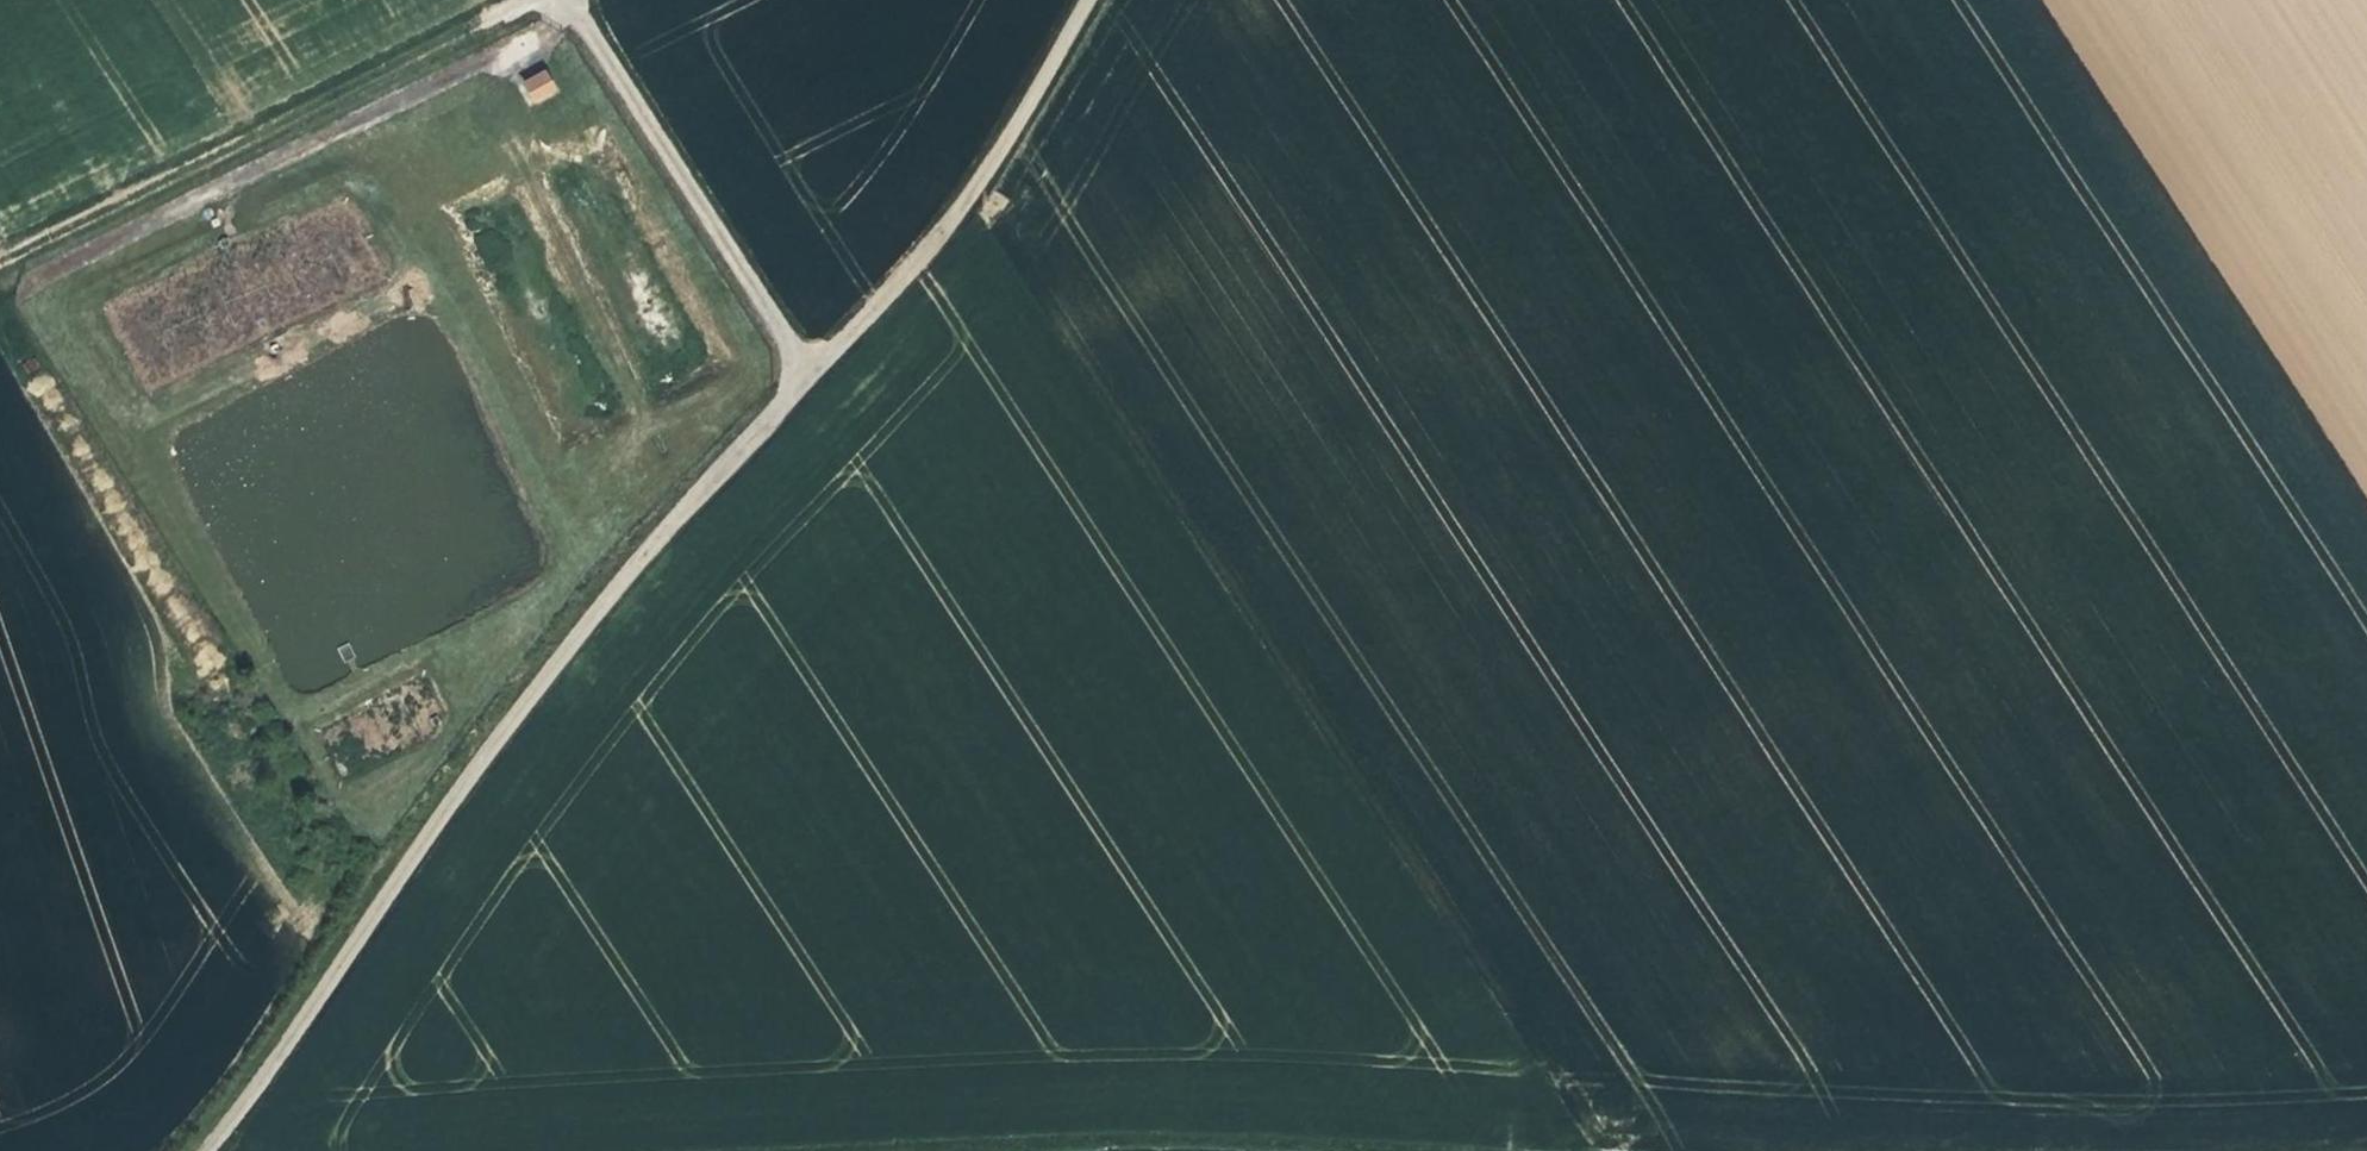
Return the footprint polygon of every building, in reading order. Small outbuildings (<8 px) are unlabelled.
[(547,67),(519,80),(531,105),(559,91),(547,67)]
